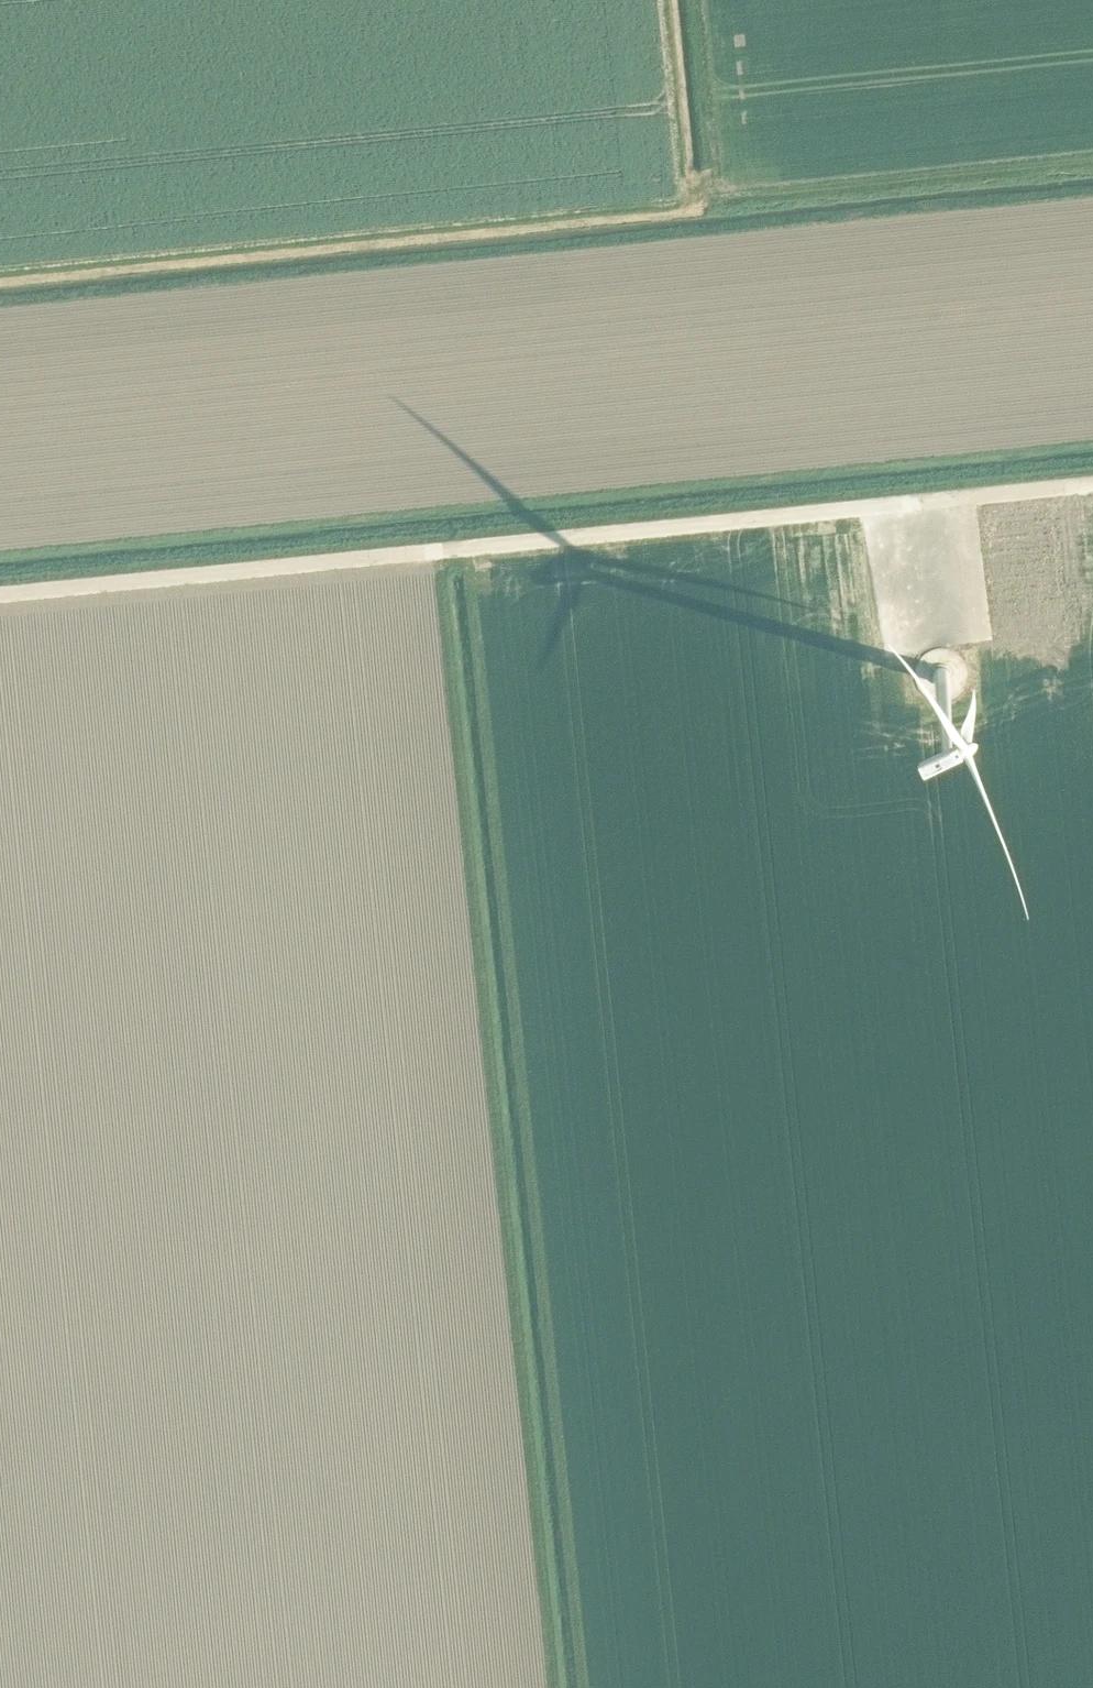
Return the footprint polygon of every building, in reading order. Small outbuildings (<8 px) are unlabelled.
[(944,667),(941,666),(937,667),(934,669),(932,672),(931,676),(932,679),(934,682),(937,684),(941,685),(944,684),(947,682),(949,679),(950,676),(949,672),(947,669),(944,667)]
